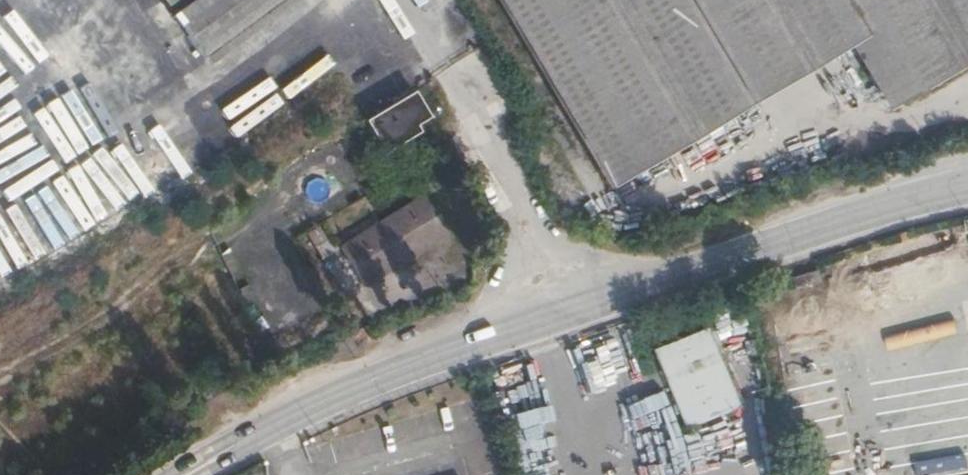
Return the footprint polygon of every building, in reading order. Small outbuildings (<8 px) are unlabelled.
[(170,14),(202,57),(281,0),(190,0),(170,14)] [(610,190),(851,46),(890,111),(967,64),(967,0),(495,0),(610,190)] [(414,91),(365,120),(384,153),(420,132),(416,125),(430,117),(414,91)] [(425,162),(413,169),(428,195),(441,187),(425,162)] [(423,196),(339,246),(362,285),(446,235),(423,196)] [(318,227),(306,234),(322,259),(334,251),(318,227)] [(707,329),(653,351),(686,428),(739,407),(707,329)]
